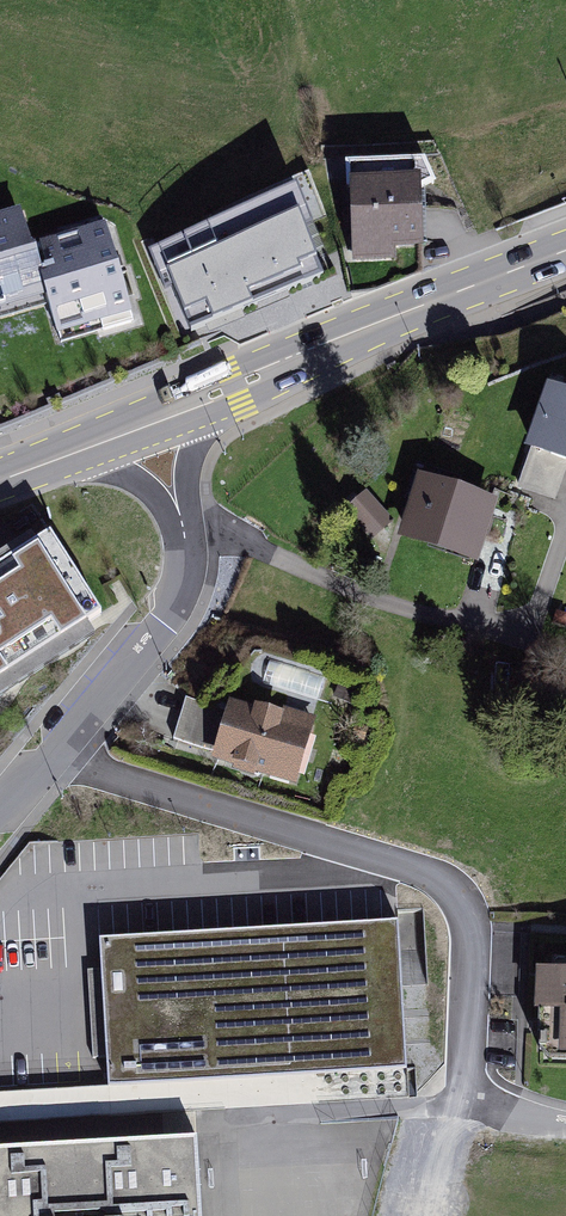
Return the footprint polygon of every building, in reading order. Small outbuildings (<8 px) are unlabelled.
[(358,172),(358,189),(358,267),(405,267),(405,258),(434,258),(434,194),(443,191),(436,170),(358,172)] [(175,285),(191,326),(326,273),(305,220),(310,218),(296,181),(149,247),(166,288),(175,285)] [(0,226),(0,314),(56,296),(70,340),(145,317),(119,237),(47,260),(33,216),(0,226)] [(550,384),(526,459),(529,460),(518,491),(556,503),(565,475),(565,476),(565,389),(550,384)] [(417,468),(409,492),(415,494),(398,546),(479,571),(499,507),(459,495),(463,482),(417,468)] [(345,515),(372,544),(394,524),(368,495),(345,515)] [(86,634),(100,625),(50,548),(36,557),(32,551),(0,571),(0,689),(86,634)] [(257,712),(229,704),(227,709),(185,697),(172,741),(214,753),(211,766),(297,790),(317,720),(284,711),(282,719),(277,712),(264,708),(257,712)] [(352,740),(365,744),(369,731),(356,727),(352,740)] [(399,931),(99,950),(108,1090),(408,1071),(399,931)] [(536,982),(535,1025),(540,1025),(539,1065),(560,1066),(559,1071),(565,1072),(565,983),(536,982)] [(0,1136),(0,1215),(202,1215),(198,1127),(0,1136)]
